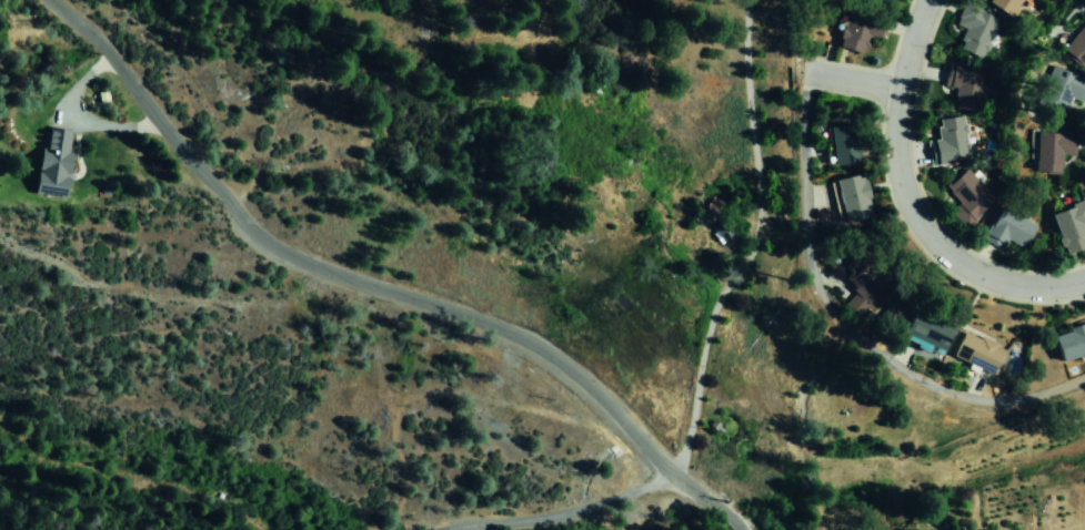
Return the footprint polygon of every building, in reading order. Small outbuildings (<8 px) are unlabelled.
[(983,2),(1007,18),(1018,0),(984,0),(983,2)] [(996,18),(960,3),(952,24),(962,29),(954,49),(979,59),(996,18)] [(878,40),(885,17),(847,4),(835,47),(860,54),(865,37),(878,40)] [(1084,20),(1058,51),(1082,71),(1084,67),(1084,21),(1084,20)] [(945,62),(942,86),(951,88),(948,106),(977,111),(983,69),(945,62)] [(1084,85),(1084,79),(1048,64),(1033,105),(1059,115),(1067,98),(1078,102),(1084,85)] [(961,115),(933,120),(936,140),(924,141),(927,165),(967,160),(961,115)] [(831,166),(855,164),(852,124),(827,126),(831,166)] [(66,198),(72,130),(43,127),(37,195),(66,198)] [(1061,155),(1071,155),(1072,132),(1033,131),(1032,173),(1059,174),(1061,155)] [(956,203),(947,211),(962,226),(992,200),(965,167),(943,186),(956,203)] [(867,217),(861,174),(833,179),(840,222),(867,217)] [(1048,211),(1059,253),(1084,247),(1084,238),(1082,225),(1084,224),(1084,201),(1048,211)] [(999,248),(1005,239),(1023,248),(1034,224),(997,205),(981,238),(999,248)] [(852,269),(841,281),(862,303),(887,277),(858,247),(844,262),(852,269)] [(951,327),(911,308),(900,333),(940,351),(951,327)] [(1084,353),(1084,322),(1048,335),(1058,363),(1084,353)] [(1001,349),(961,330),(948,356),(987,375),(1001,349)]
